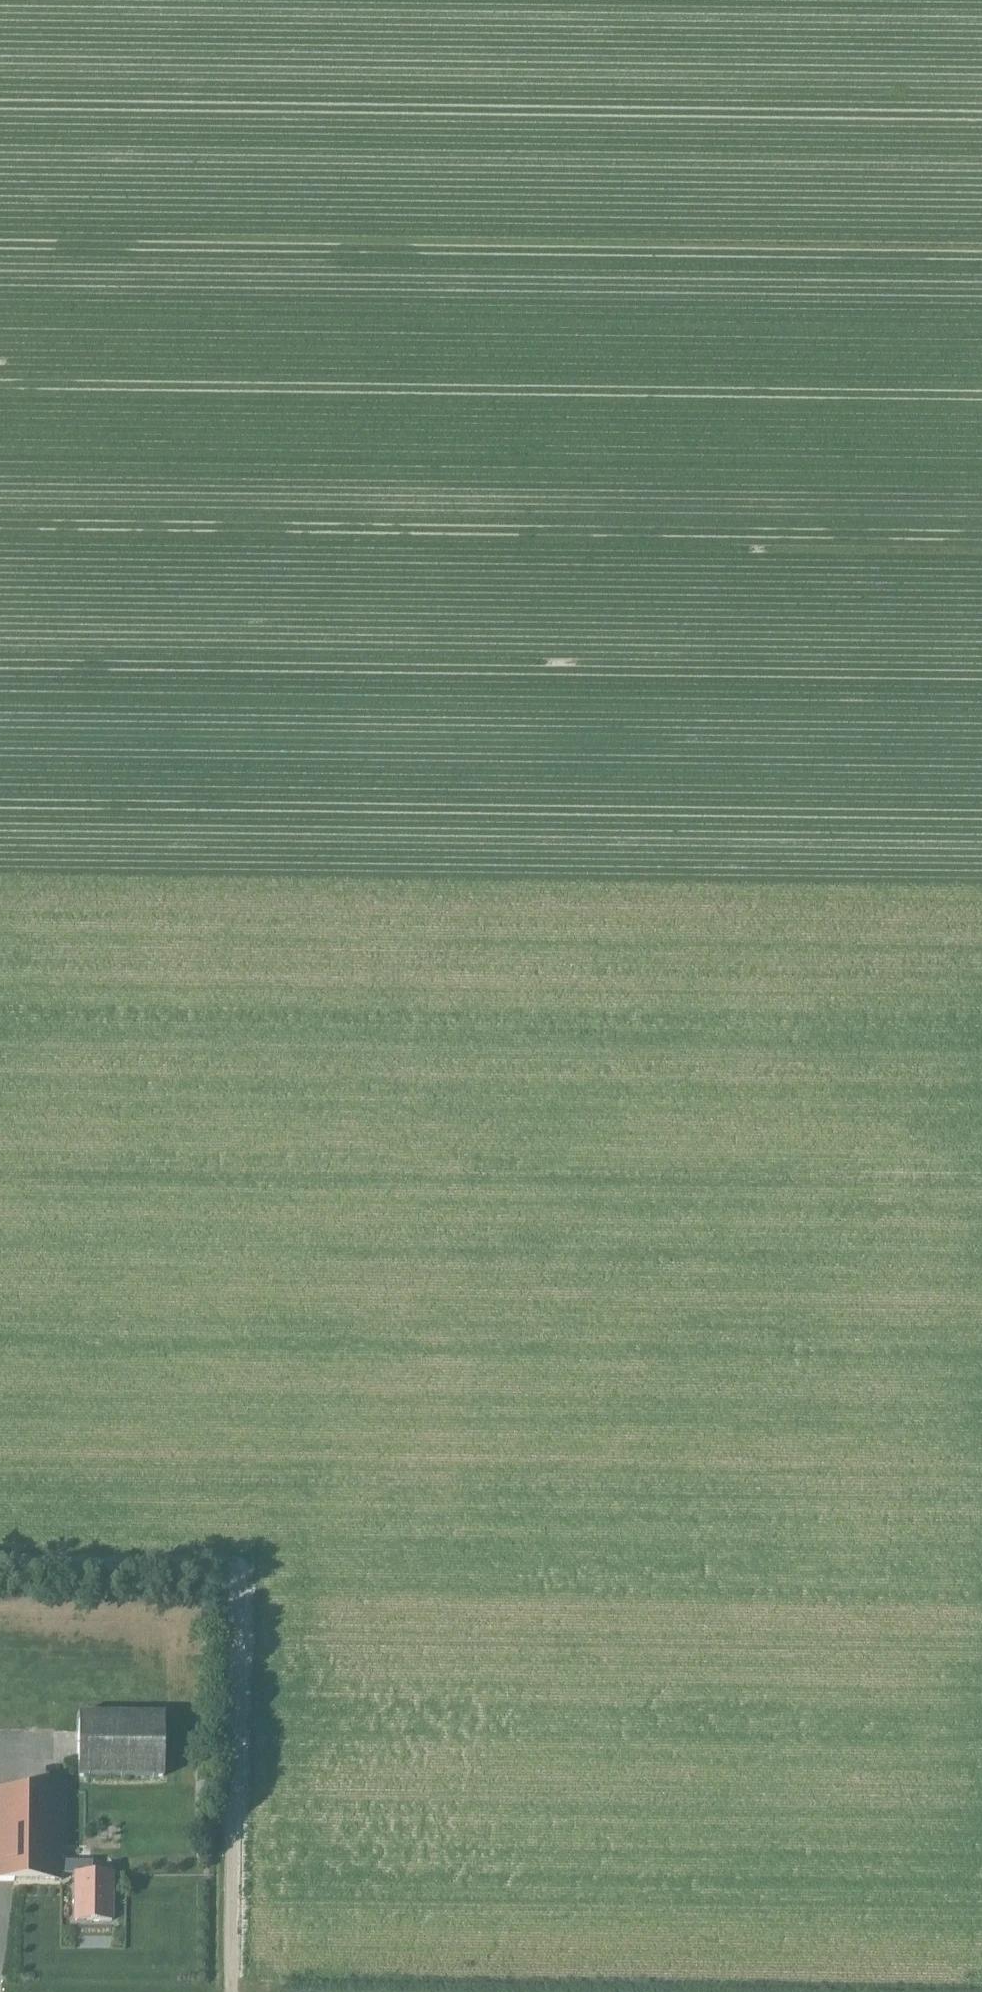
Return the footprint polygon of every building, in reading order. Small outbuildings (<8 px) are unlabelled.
[(78,1714),(78,1776),(164,1777),(164,1715),(78,1714)] [(112,1874),(92,1874),(92,1862),(61,1862),(62,1791),(0,1791),(0,1880),(61,1880),(61,1874),(75,1874),(75,1921),(112,1921),(112,1874)]
